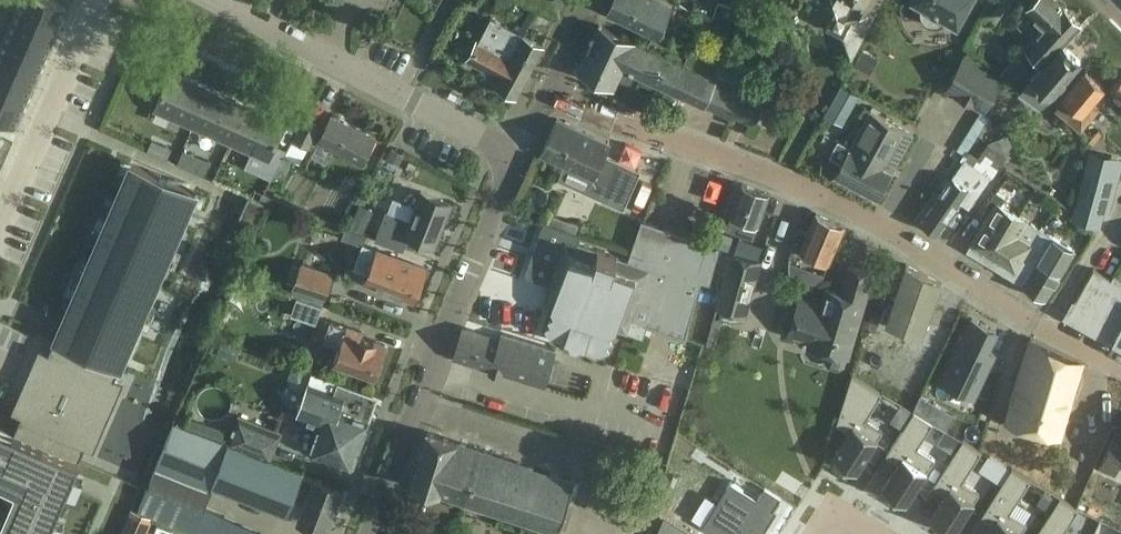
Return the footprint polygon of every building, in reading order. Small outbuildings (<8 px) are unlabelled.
[(57,27),(66,7),(51,0),(22,0),(17,9),(57,27)] [(467,3),(478,9),(483,0),(482,0),(469,0),(467,3)] [(629,20),(659,34),(673,3),(666,0),(613,0),(608,11),(629,20)] [(688,6),(691,10),(695,11),(699,8),(700,3),(698,0),(690,0),(689,1),(688,6)] [(851,60),(883,0),(833,0),(851,60)] [(961,24),(972,5),(968,3),(970,0),(918,0),(922,3),(920,6),(919,11),(920,14),(923,20),(929,25),(935,26),(941,24),(946,21),(948,17),(961,24)] [(1063,44),(1082,25),(1056,0),(1034,0),(1026,9),(1045,28),(1026,47),(1043,64),(1063,44)] [(9,29),(49,46),(57,27),(17,9),(9,29)] [(477,40),(466,60),(501,78),(496,85),(516,96),(543,46),(524,35),(518,32),(506,25),(491,17),(479,40),(477,39),(477,40)] [(599,25),(578,69),(592,75),(614,86),(618,78),(631,83),(636,72),(663,84),(678,91),(733,116),(735,112),(753,120),(754,119),(762,100),(768,89),(747,79),(747,80),(742,91),(715,78),(714,78),(684,64),(648,47),(640,43),(619,34),(599,25)] [(0,48),(41,66),(49,46),(9,29),(0,48)] [(1081,60),(1063,44),(1043,64),(1033,74),(1031,76),(1034,78),(1022,90),(1039,106),(1081,60)] [(0,48),(0,49),(0,71),(32,85),(41,66),(0,48)] [(863,49),(854,64),(871,74),(879,58),(863,49)] [(964,53),(944,89),(985,112),(1005,76),(964,53)] [(1020,88),(1031,76),(1033,74),(1016,57),(1001,71),(1010,78),(1009,79),(1020,88)] [(1086,70),(1072,87),(1054,107),(1080,130),(1101,107),(1093,100),(1105,87),(1086,70)] [(0,71),(0,94),(24,104),(32,85),(0,71)] [(193,126),(209,88),(171,72),(155,109),(193,126)] [(783,75),(770,81),(778,97),(791,90),(783,75)] [(1112,87),(1111,88),(1120,98),(1120,78),(1112,87)] [(842,84),(830,106),(849,116),(860,94),(842,84)] [(209,88),(193,126),(231,142),(247,105),(209,88)] [(0,94),(0,118),(15,125),(24,104),(0,94)] [(247,105),(231,142),(269,159),(285,122),(247,105)] [(838,140),(829,156),(842,163),(835,175),(877,197),(888,178),(913,134),(871,111),(851,147),(838,140)] [(332,115),(319,142),(362,164),(376,137),(332,115)] [(589,186),(605,194),(603,199),(624,208),(641,170),(605,154),(610,142),(557,119),(541,154),(593,177),(589,186)] [(304,120),(294,140),(308,148),(318,128),(304,120)] [(822,120),(817,128),(825,133),(830,124),(822,120)] [(1005,154),(1014,145),(1009,134),(989,143),(1005,154)] [(979,137),(972,146),(977,150),(984,141),(979,137)] [(966,159),(934,204),(921,222),(937,233),(959,200),(969,207),(1006,155),(988,143),(978,158),(968,150),(963,157),(966,159)] [(1119,157),(1091,150),(1073,217),(1100,225),(1119,157)] [(53,335),(51,339),(54,340),(120,368),(122,370),(123,367),(124,365),(158,287),(159,285),(185,227),(185,225),(198,195),(200,191),(197,190),(190,186),(137,163),(132,161),(129,160),(127,164),(116,191),(112,199),(53,335)] [(770,193),(742,183),(731,215),(732,215),(727,229),(753,238),(757,224),(758,225),(770,193)] [(387,212),(377,237),(403,247),(408,235),(436,246),(452,203),(421,191),(410,221),(387,212)] [(387,196),(378,192),(373,204),(383,208),(387,196)] [(255,224),(265,203),(249,195),(239,217),(255,224)] [(967,250),(995,267),(1024,219),(996,201),(967,250)] [(372,209),(360,204),(350,225),(363,232),(374,210),(372,209)] [(816,213),(807,233),(800,250),(829,263),(845,226),(816,213)] [(1052,235),(1027,220),(1024,219),(995,267),(1016,280),(1020,273),(1025,277),(1042,249),(1043,250),(1052,235)] [(643,221),(630,260),(636,262),(636,263),(669,274),(658,307),(656,306),(650,325),(685,336),(686,334),(701,279),(709,282),(717,249),(708,246),(709,243),(643,221)] [(544,222),(527,275),(549,282),(543,302),(552,305),(552,307),(555,313),(549,316),(552,322),(546,325),(549,333),(570,340),(572,344),(578,347),(582,344),(603,352),(610,348),(607,342),(613,339),(610,333),(616,330),(617,328),(643,336),(647,324),(650,325),(656,306),(658,307),(669,274),(636,263),(636,262),(630,260),(577,242),(580,234),(576,233),(548,224),(544,222)] [(721,232),(716,246),(729,251),(734,236),(721,232)] [(1046,298),(1057,279),(1075,250),(1052,235),(1043,250),(1042,249),(1025,277),(1028,278),(1024,283),(1023,284),(1046,298)] [(427,268),(364,244),(355,267),(368,273),(365,280),(383,287),(384,291),(395,295),(398,293),(415,299),(427,268)] [(717,307),(707,344),(714,346),(724,308),(747,315),(763,260),(730,251),(715,307),(717,307)] [(334,274),(302,262),(293,287),(325,298),(334,274)] [(881,317),(880,319),(921,334),(926,318),(939,323),(942,315),(945,307),(938,305),(940,300),(935,299),(940,284),(941,282),(906,264),(902,272),(891,269),(884,290),(881,300),(886,302),(881,317)] [(787,336),(810,343),(809,345),(828,350),(825,358),(829,366),(839,369),(845,365),(848,356),(873,273),(849,266),(840,293),(826,289),(822,303),(800,296),(787,336)] [(1106,337),(1120,310),(1120,278),(1114,274),(1111,278),(1094,268),(1068,316),(1106,337)] [(22,278),(13,309),(44,319),(54,288),(22,278)] [(322,305),(297,296),(291,313),(316,322),(322,305)] [(0,350),(16,318),(0,310),(0,350)] [(1106,337),(1120,345),(1120,310),(1106,337)] [(972,317),(941,383),(974,398),(995,353),(987,350),(997,329),(972,317)] [(334,362),(353,369),(374,377),(385,345),(360,335),(362,331),(330,319),(323,339),(340,345),(334,362)] [(463,327),(453,358),(544,385),(555,348),(503,332),(501,339),(463,327)] [(1083,362),(1031,338),(1007,420),(1061,436),(1083,362)] [(37,353),(12,412),(21,416),(15,431),(80,460),(85,447),(94,451),(124,382),(115,378),(120,368),(54,340),(53,342),(49,352),(39,348),(37,353)] [(294,389),(305,392),(297,414),(321,422),(311,452),(351,466),(368,420),(363,418),(373,394),(338,380),(338,382),(304,369),(299,368),(295,369),(291,371),(290,376),(290,381),(292,387),(294,389)] [(850,431),(834,457),(857,472),(883,431),(865,420),(882,393),(852,374),(837,423),(850,431)] [(926,417),(935,403),(921,395),(914,409),(926,417)] [(979,399),(972,436),(985,439),(992,402),(979,399)] [(900,463),(883,489),(906,503),(935,458),(918,447),(933,422),(914,411),(887,455),(900,463)] [(185,426),(221,440),(226,430),(189,415),(185,426)] [(237,416),(228,439),(271,456),(280,432),(237,416)] [(185,426),(175,422),(140,510),(201,533),(262,533),(204,508),(213,484),(288,513),(294,498),(304,472),(221,440),(185,426)] [(15,431),(0,425),(0,481),(15,488),(0,522),(0,533),(47,533),(68,487),(74,472),(78,463),(80,460),(15,431)] [(428,431),(411,484),(558,532),(575,479),(428,431)] [(1098,468),(1115,475),(1119,464),(1120,465),(1120,436),(1114,433),(1098,468)] [(947,493),(931,519),(954,533),(980,493),(963,481),(982,451),(963,439),(934,485),(947,493)] [(652,510),(694,525),(710,482),(668,467),(652,510)] [(988,533),(1020,533),(1028,523),(1010,512),(1031,480),(1012,468),(982,515),(995,523),(988,533)] [(304,472),(294,498),(306,503),(300,518),(328,529),(344,488),(304,472)] [(696,524),(712,533),(748,533),(752,527),(759,531),(773,509),(768,506),(776,493),(760,483),(752,496),(726,479),(696,524)] [(1057,498),(1044,490),(1037,503),(1049,510),(1057,498)] [(1079,509),(1060,497),(1036,533),(1063,533),(1079,509)] [(120,533),(147,533),(154,517),(140,511),(130,508),(120,533)] [(665,520),(655,533),(687,533),(665,520)]
